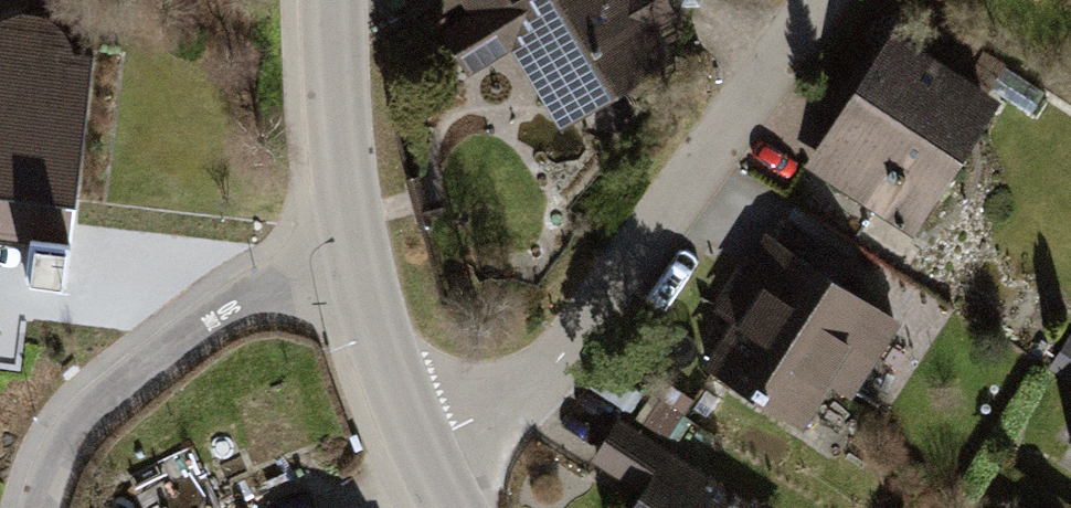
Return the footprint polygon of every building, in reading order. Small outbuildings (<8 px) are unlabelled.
[(469,12),(442,29),(470,74),(512,47),(562,126),(676,53),(659,24),(678,12),(671,0),(461,0),(469,12)] [(30,239),(26,276),(67,279),(94,50),(74,49),(66,26),(49,13),(25,10),(0,19),(0,236),(30,239)] [(997,94),(889,27),(802,167),(911,234),(997,94)] [(898,321),(763,231),(712,310),(730,322),(700,366),(802,430),(827,383),(852,397),(898,321)] [(616,415),(588,461),(639,489),(627,507),(759,507),(616,415)]
